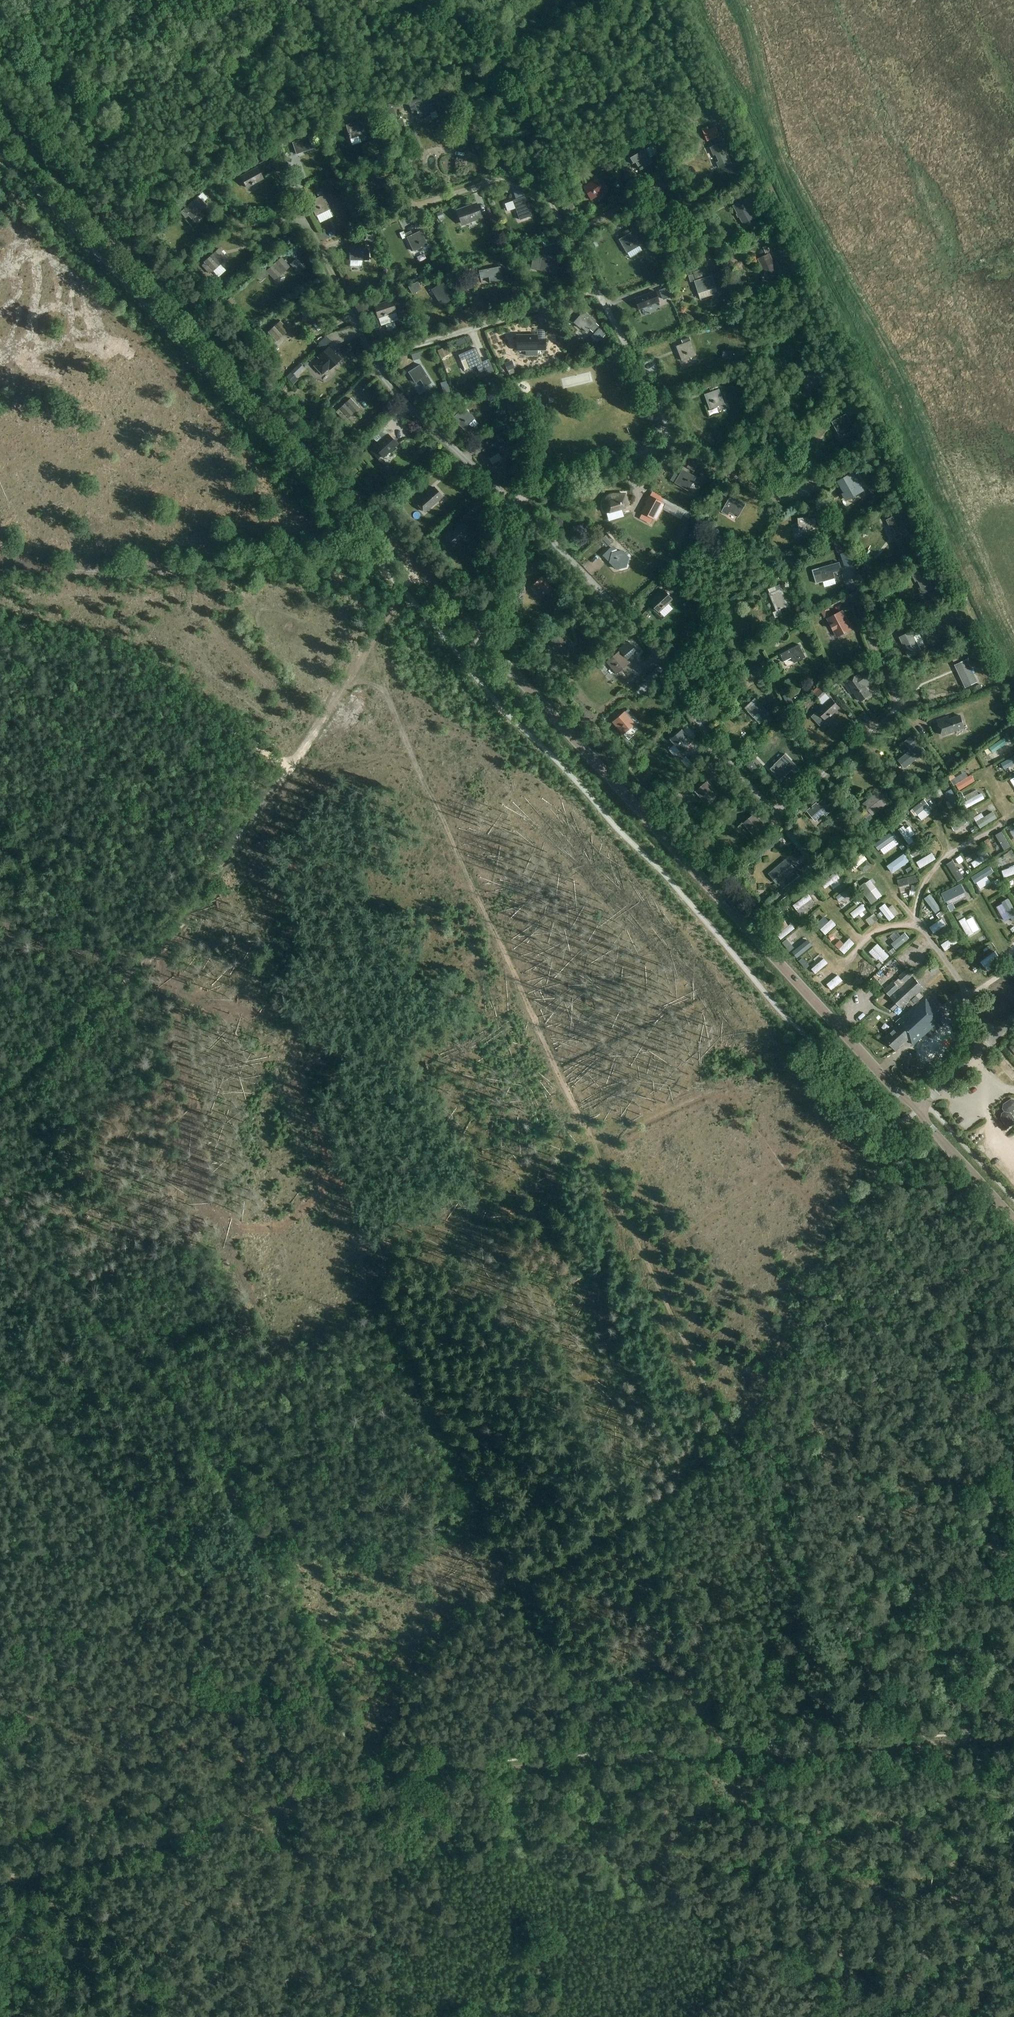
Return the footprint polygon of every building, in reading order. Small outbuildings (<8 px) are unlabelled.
[(431,95),(408,102),(409,105),(411,113),(417,112),(418,116),(429,113),(431,118),(438,117),(432,98),(431,95)] [(398,114),(394,102),(387,104),(391,116),(398,114)] [(361,119),(345,124),(350,139),(358,136),(359,139),(367,137),(361,119)] [(308,137),(292,142),(296,154),(312,149),(308,137)] [(661,149),(667,145),(663,138),(657,142),(661,149)] [(711,147),(714,155),(716,155),(719,162),(717,162),(720,168),(732,163),(723,142),(722,142),(720,138),(714,141),(715,145),(711,147)] [(630,158),(633,163),(635,162),(639,170),(652,162),(648,155),(649,154),(645,148),(630,158)] [(607,159),(603,153),(598,156),(602,162),(607,159)] [(266,163),(263,157),(258,160),(260,166),(266,163)] [(263,179),(257,167),(240,176),(246,188),(263,179)] [(570,182),(583,177),(579,169),(567,175),(570,182)] [(367,193),(383,186),(378,177),(362,184),(367,193)] [(595,179),(582,186),(590,200),(603,192),(595,179)] [(742,189),(744,194),(752,190),(749,185),(742,189)] [(558,191),(562,202),(576,196),(572,186),(558,191)] [(316,216),(330,209),(323,195),(309,202),(316,216)] [(192,219),(206,205),(203,202),(198,196),(183,210),(180,212),(185,218),(188,216),(192,219)] [(515,199),(512,200),(519,220),(531,216),(524,196),(515,199)] [(744,223),(755,218),(761,214),(752,196),(745,200),(734,206),(744,223)] [(476,203),(456,210),(461,225),(481,218),(476,203)] [(631,231),(629,227),(623,231),(625,235),(619,239),(626,252),(640,244),(632,230),(631,231)] [(410,230),(405,233),(413,251),(428,245),(420,230),(412,234),(410,230)] [(369,246),(349,246),(349,260),(369,260),(369,246)] [(227,258),(219,248),(203,262),(207,265),(204,268),(210,274),(227,258)] [(773,261),(770,253),(758,257),(767,278),(779,273),(776,265),(778,264),(776,260),(773,261)] [(556,273),(559,259),(555,258),(555,256),(541,254),(539,266),(551,268),(550,272),(556,273)] [(281,257),(266,271),(274,280),(289,266),(281,257)] [(295,259),(290,263),(297,271),(302,266),(295,259)] [(503,280),(500,266),(478,270),(480,278),(488,277),(489,283),(503,280)] [(703,269),(693,272),(695,279),(705,275),(703,269)] [(446,280),(447,280),(453,277),(452,276),(448,270),(441,274),(445,281),(446,280)] [(715,287),(715,286),(711,275),(693,281),(699,299),(711,295),(709,289),(715,287)] [(442,282),(431,289),(441,305),(452,298),(442,282)] [(669,297),(666,288),(659,290),(662,300),(669,297)] [(655,291),(634,299),(638,310),(659,302),(655,291)] [(718,294),(711,299),(716,305),(723,300),(718,294)] [(230,297),(227,300),(233,306),(236,304),(230,297)] [(381,325),(398,319),(391,300),(374,305),(381,325)] [(595,322),(583,312),(574,322),(580,328),(581,327),(587,332),(590,329),(593,332),(598,326),(595,323),(595,322)] [(289,330),(280,320),(267,332),(270,335),(276,341),(289,330)] [(272,345),(276,341),(270,335),(266,339),(272,345)] [(537,356),(537,350),(545,350),(545,338),(544,338),(537,338),(537,335),(515,335),(516,348),(526,348),(526,356),(537,356)] [(681,360),(697,355),(691,339),(675,345),(681,360)] [(341,358),(335,352),(332,349),(329,346),(318,356),(320,359),(313,365),(322,375),(329,369),(341,358)] [(438,349),(441,357),(448,354),(444,347),(438,349)] [(459,355),(461,360),(465,370),(470,367),(476,365),(479,373),(485,370),(487,374),(493,371),(488,359),(481,362),(475,348),(459,355)] [(724,350),(722,359),(731,360),(732,351),(724,350)] [(412,369),(408,372),(415,383),(420,380),(425,387),(431,383),(417,361),(410,365),(412,369)] [(504,363),(507,371),(513,368),(511,365),(509,361),(504,363)] [(304,367),(299,362),(290,371),(295,376),(304,367)] [(293,384),(298,379),(290,371),(285,376),(293,384)] [(716,379),(707,382),(708,387),(718,384),(716,379)] [(720,389),(705,394),(710,409),(725,403),(720,389)] [(359,407),(350,398),(338,409),(340,412),(337,415),(344,422),(359,407)] [(475,418),(463,407),(452,419),(463,429),(475,418)] [(832,422),(841,437),(852,431),(854,433),(860,430),(856,424),(853,426),(846,413),(832,422)] [(377,459),(381,456),(397,443),(389,433),(381,439),(378,443),(373,447),(374,448),(370,451),(377,459)] [(376,441),(378,443),(381,439),(376,433),(372,437),(376,441)] [(489,447),(483,450),(488,459),(492,465),(502,458),(510,453),(505,445),(501,438),(498,434),(485,442),(489,447)] [(507,435),(501,438),(505,445),(511,441),(507,435)] [(687,490),(695,476),(682,468),(674,482),(687,490)] [(848,499),(860,492),(864,490),(854,472),(850,474),(838,481),(848,499)] [(372,486),(376,492),(381,488),(378,483),(372,486)] [(442,496),(434,487),(425,495),(423,492),(414,500),(424,512),(442,496)] [(393,505),(398,502),(392,494),(388,498),(393,505)] [(603,507),(604,509),(605,512),(606,512),(608,520),(623,516),(621,507),(628,506),(626,501),(625,494),(613,494),(609,495),(605,498),(603,503),(603,505),(603,507)] [(664,504),(646,495),(643,501),(644,502),(639,512),(655,520),(664,504)] [(731,495),(725,506),(722,511),(728,515),(730,512),(738,517),(746,503),(731,495)] [(899,514),(887,520),(890,528),(892,527),(895,534),(893,535),(896,541),(909,534),(899,514)] [(799,532),(818,530),(823,530),(822,518),(817,518),(809,519),(809,517),(798,518),(799,532)] [(471,531),(463,522),(454,530),(452,527),(443,536),(453,547),(471,531)] [(605,542),(610,537),(606,533),(601,538),(605,542)] [(432,545),(436,542),(430,535),(426,539),(432,545)] [(845,550),(842,543),(835,546),(838,553),(845,550)] [(616,570),(626,567),(629,557),(622,549),(612,552),(608,563),(616,570)] [(823,581),(836,578),(834,572),(842,570),(840,562),(819,567),(823,581)] [(924,568),(912,574),(915,581),(917,580),(921,587),(918,588),(922,595),(934,589),(924,568)] [(540,599),(553,588),(542,576),(530,587),(540,599)] [(663,583),(667,588),(667,587),(672,583),(670,580),(668,578),(668,579),(663,583)] [(676,588),(672,583),(667,587),(672,592),(676,588)] [(768,589),(770,593),(777,610),(789,605),(782,588),(781,588),(780,584),(768,589)] [(659,612),(674,599),(665,589),(650,602),(659,612)] [(935,591),(928,594),(931,600),(933,599),(935,603),(941,600),(939,594),(937,595),(935,591)] [(821,611),(824,616),(831,613),(829,607),(821,611)] [(843,610),(827,618),(837,637),(853,629),(843,610)] [(555,622),(551,618),(546,622),(549,626),(555,622)] [(921,652),(919,646),(924,644),(917,629),(912,631),(899,636),(903,645),(905,644),(907,651),(906,651),(908,657),(921,652)] [(560,654),(572,644),(562,632),(550,642),(560,654)] [(625,656),(634,649),(627,641),(619,649),(625,656)] [(794,662),(806,656),(800,644),(780,654),(784,661),(792,657),(794,662)] [(607,661),(612,667),(617,673),(628,663),(619,651),(607,661)] [(954,661),(963,657),(960,651),(951,655),(954,661)] [(968,662),(956,667),(960,675),(962,674),(965,681),(963,682),(966,688),(978,682),(968,662)] [(854,692),(861,701),(870,694),(857,675),(845,684),(852,693),(854,692)] [(835,686),(843,681),(839,676),(831,681),(835,686)] [(820,698),(827,692),(822,687),(815,693),(820,698)] [(794,703),(789,693),(783,696),(788,706),(794,703)] [(755,697),(745,708),(754,717),(758,713),(764,719),(770,713),(755,697)] [(826,720),(840,707),(831,697),(817,711),(826,720)] [(623,734),(634,723),(630,718),(633,715),(628,709),(613,723),(623,734)] [(942,735),(965,727),(961,715),(950,719),(949,716),(937,720),(942,735)] [(852,721),(847,724),(855,735),(859,731),(852,721)] [(682,751),(693,740),(682,729),(671,740),(682,751)] [(910,750),(898,759),(905,768),(926,751),(913,735),(904,742),(910,750)] [(1002,754),(997,746),(1004,742),(1001,736),(983,747),(991,761),(1002,754)] [(780,779),(784,775),(785,776),(797,765),(786,753),(774,765),(770,768),(780,779)] [(953,756),(945,761),(949,767),(957,761),(953,756)] [(758,758),(754,762),(758,766),(762,762),(758,758)] [(1000,761),(1004,773),(1013,770),(1010,758),(1000,761)] [(751,760),(746,765),(752,772),(757,767),(751,760)] [(706,803),(717,792),(707,781),(695,791),(706,803)] [(732,796),(739,790),(735,785),(728,791),(732,796)] [(944,802),(952,799),(948,790),(940,794),(944,802)] [(873,815),(889,803),(879,791),(864,803),(873,815)] [(935,805),(942,801),(939,796),(932,801),(935,805)] [(828,806),(823,799),(818,803),(817,802),(807,810),(815,821),(824,814),(826,816),(835,808),(831,803),(828,806)] [(921,799),(908,811),(913,817),(926,805),(921,799)] [(975,826),(989,820),(985,811),(971,817),(975,826)] [(754,835),(766,825),(755,813),(743,823),(754,835)] [(954,825),(959,836),(968,832),(963,821),(954,825)] [(912,843),(903,825),(894,829),(903,847),(912,843)] [(874,845),(879,850),(894,836),(889,831),(874,845)] [(997,832),(991,835),(999,851),(1006,847),(997,832)] [(911,851),(911,852),(914,856),(914,857),(919,854),(915,848),(911,851)] [(855,860),(866,864),(869,855),(858,852),(855,860)] [(898,870),(907,865),(901,854),(892,859),(898,870)] [(951,857),(955,864),(960,861),(957,854),(951,857)] [(995,872),(1006,867),(1001,856),(990,861),(995,872)] [(783,879),(795,868),(791,864),(790,865),(785,860),(769,873),(774,879),(779,875),(783,879)] [(944,864),(954,878),(961,873),(957,868),(956,869),(950,860),(944,864)] [(746,887),(754,879),(750,875),(741,883),(746,887)] [(800,875),(787,885),(791,892),(805,881),(800,875)] [(911,893),(911,883),(901,884),(901,893),(911,893)] [(862,895),(869,904),(878,897),(872,888),(862,895)] [(843,889),(834,896),(838,901),(847,894),(843,889)] [(946,903),(955,898),(950,891),(942,896),(946,903)] [(806,892),(794,901),(798,906),(811,898),(806,892)] [(947,905),(950,911),(955,909),(952,902),(948,905),(947,905)] [(859,904),(848,912),(852,917),(863,909),(859,904)] [(962,906),(957,909),(960,915),(965,913),(962,906)] [(788,908),(771,918),(775,925),(792,915),(788,908)] [(861,916),(868,920),(871,913),(863,910),(861,916)] [(1013,919),(1013,918),(1009,911),(1000,917),(1006,924),(1013,919)] [(829,918),(819,928),(825,934),(835,923),(829,918)] [(926,926),(930,933),(941,926),(938,920),(926,926)] [(963,936),(969,933),(965,924),(959,927),(963,936)] [(842,953),(854,941),(849,936),(837,948),(842,953)] [(885,945),(891,941),(887,936),(882,940),(885,945)] [(938,944),(942,951),(954,943),(950,937),(938,944)] [(883,960),(887,956),(874,943),(870,947),(883,960)] [(860,954),(854,959),(868,974),(874,969),(860,954)] [(887,968),(897,973),(900,965),(890,960),(887,968)] [(919,991),(923,988),(906,969),(898,976),(905,983),(890,997),(894,1001),(888,1006),(893,1011),(899,1006),(901,1008),(909,1002),(919,991)] [(842,998),(854,986),(849,980),(836,992),(842,998)] [(890,996),(899,988),(893,981),(884,990),(890,996)] [(943,1018),(924,996),(919,991),(909,1002),(913,1006),(894,1023),(896,1025),(884,1037),(896,1050),(909,1039),(914,1044),(943,1018)] [(989,1008),(996,1003),(991,994),(983,998),(989,1008)] [(932,1041),(922,1049),(932,1061),(942,1054),(932,1041)] [(995,1062),(991,1067),(1003,1079),(1008,1074),(995,1062)] [(1013,1123),(1013,1122),(1013,1118),(1012,1115),(1013,1114),(1013,1112),(1013,1110),(1013,1109),(1013,1100),(1011,1100),(1004,1104),(1004,1108),(1006,1111),(1003,1114),(1002,1117),(1007,1125),(1011,1125),(1013,1123)]
